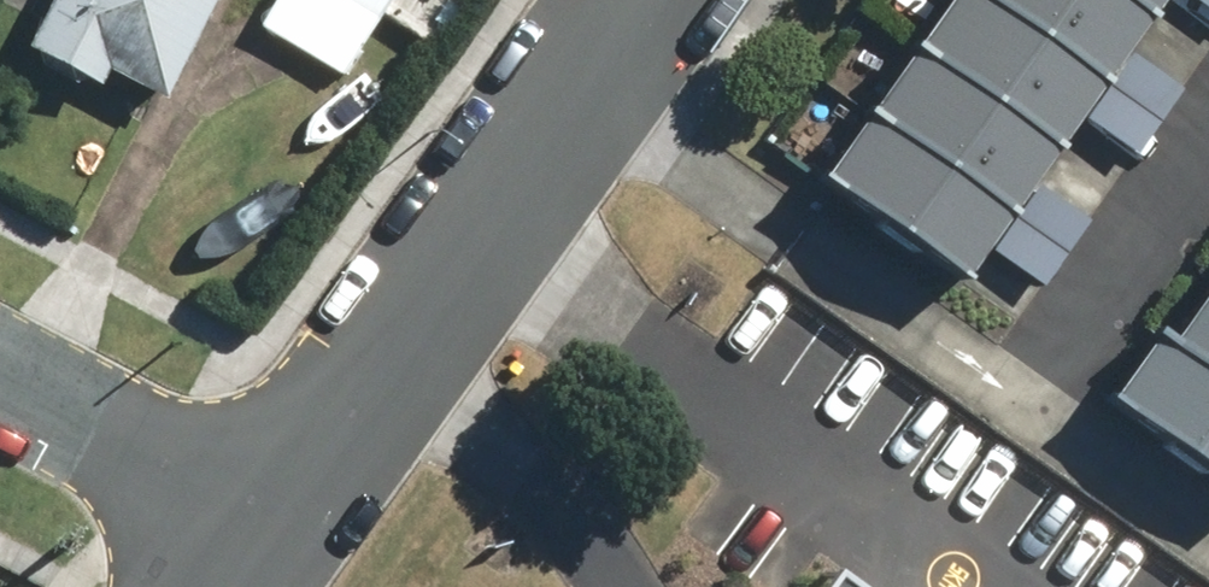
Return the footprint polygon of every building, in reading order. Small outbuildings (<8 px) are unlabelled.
[(16,43),(93,83),(98,74),(153,102),(206,0),(38,0),(16,43)] [(249,26),(331,71),(378,0),(263,0),(249,26)] [(812,173),(953,272),(1145,0),(934,0),(812,173)] [(1131,51),(1086,116),(1134,148),(1178,84),(1131,51)] [(1039,184),(994,248),(1042,280),(1086,216),(1039,184)] [(1105,396),(1208,469),(1208,279),(1166,340),(1151,330),(1105,396)] [(807,586),(837,586),(817,573),(807,586)]
